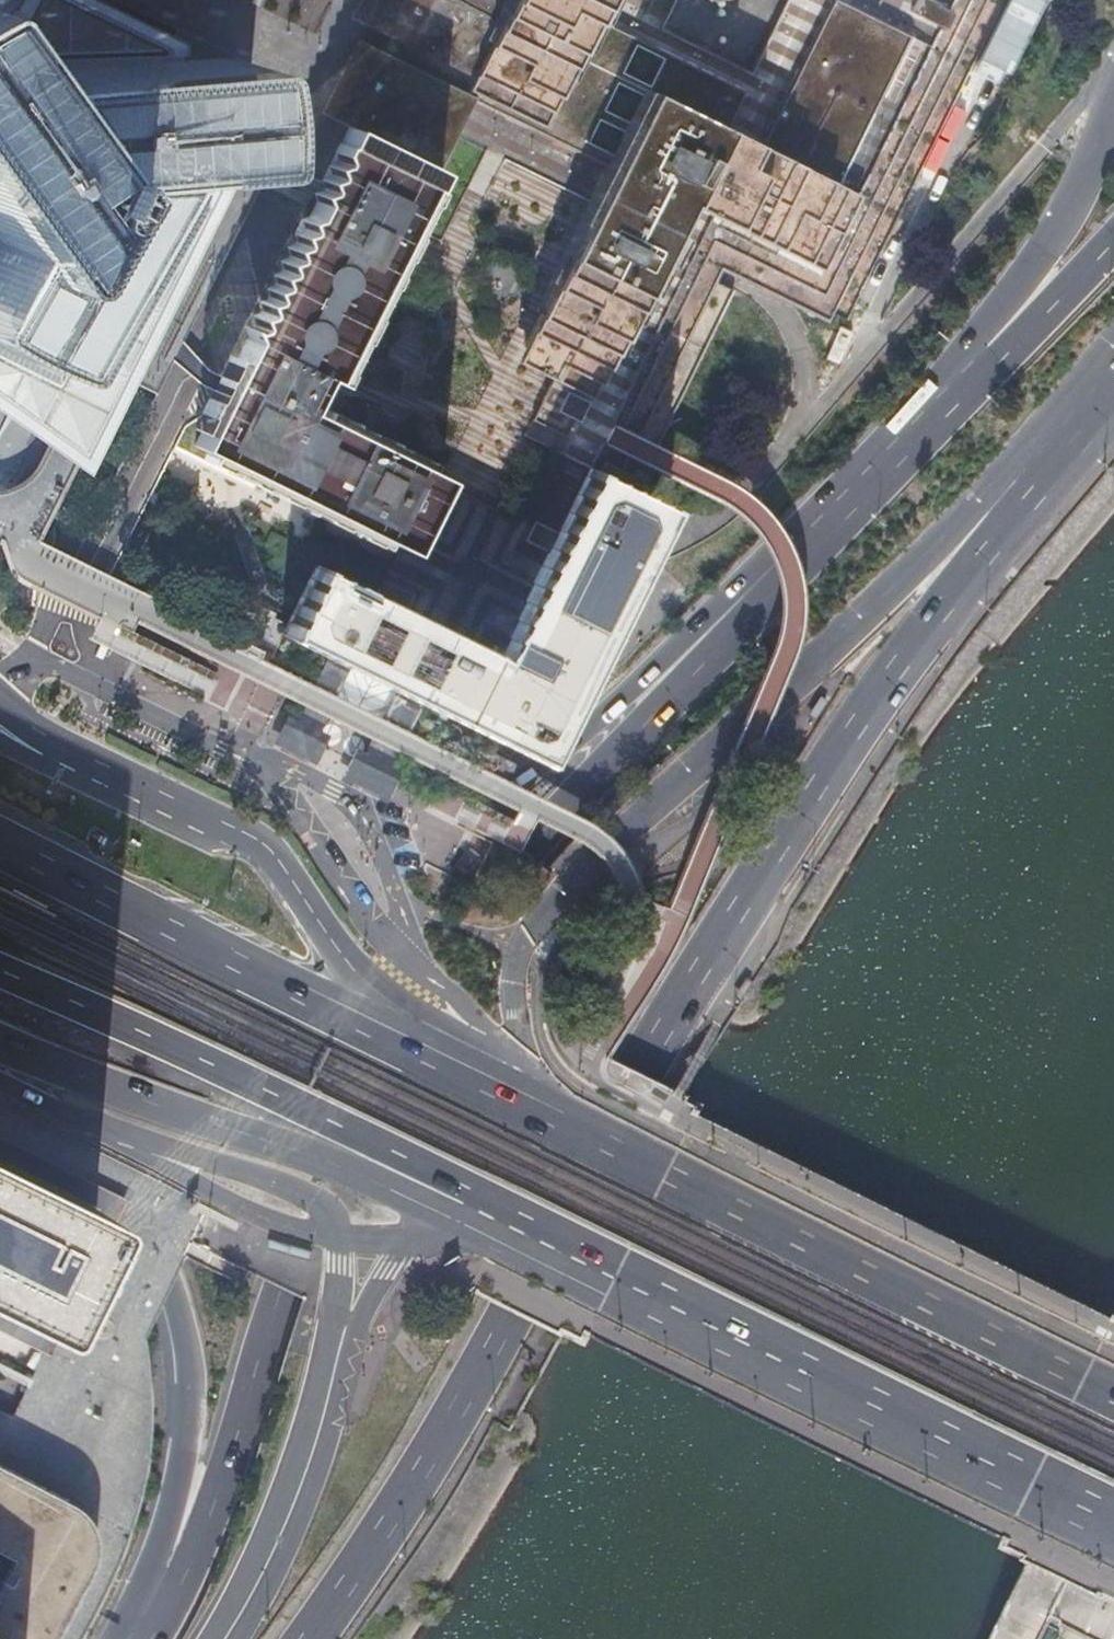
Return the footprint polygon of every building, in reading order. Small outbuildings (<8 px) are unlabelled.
[(177,51),(73,0),(0,0),(0,363),(10,368),(17,372),(63,394),(82,356),(166,184),(170,176),(170,163),(232,158),(235,156),(237,154),(239,151),(239,148),(239,107),(236,79),(233,60),(232,57),(231,56),(228,54),(225,53),(177,56),(177,51)] [(389,34),(380,51),(375,48),(354,38),(318,111),(344,124),(348,126),(344,133),(429,175),(432,176),(455,128),(469,101),(501,116),(535,133),(555,143),(582,156),(609,169),(647,92),(719,127),(727,131),(748,89),(667,50),(641,37),(613,24),(603,19),(593,14),(546,110),(474,74),(511,0),(359,0),(351,15),(389,34)] [(593,14),(600,0),(511,0),(474,74),(546,110),(593,14)] [(913,43),(893,32),(827,0),(826,0),(775,103),(755,145),(821,177),(842,188),(805,262),(737,228),(721,220),(619,426),(658,445),(732,295),(734,290),(719,283),(720,282),(723,275),(725,272),(739,280),(771,295),(827,323),(832,312),(844,318),(986,30),(992,18),(1001,0),(934,0),(930,8),(913,43)] [(930,8),(934,0),(913,0),(930,8)] [(668,241),(685,207),(687,204),(691,205),(704,212),(718,219),(721,220),(737,228),(805,262),(842,188),(821,177),(755,145),(741,138),(727,131),(719,127),(647,92),(609,169),(592,203),(523,343),(560,361),(599,381),(625,328),(642,294),(668,241)] [(219,398),(191,453),(263,488),(267,481),(406,549),(417,527),(439,483),(442,477),(304,409),(315,386),(321,375),(328,379),(393,248),(396,242),(400,233),(405,224),(429,175),(344,133),(320,182),(324,184),(320,194),(315,203),(227,382),(223,390),(219,398)] [(166,184),(82,356),(63,394),(17,372),(10,368),(0,363),(0,394),(89,455),(224,181),(166,184)] [(586,391),(565,380),(553,403),(575,414),(586,391)] [(553,539),(544,557),(496,654),(382,598),(318,567),(284,634),(329,655),(339,661),(352,667),(398,689),(410,695),(425,703),(497,738),(538,759),(576,684),(604,627),(633,567),(640,554),(651,530),(657,520),(658,517),(663,507),(634,492),(587,469),(553,539)] [(124,1199),(0,1139),(0,1326),(45,1348),(50,1350),(124,1199)] [(1099,1337),(1102,1338),(1100,1342),(1112,1348),(1113,1344),(1113,1334),(1113,1333),(1104,1328),(1099,1337)] [(70,1502),(0,1465),(0,1551),(11,1556),(0,1577),(0,1628),(4,1628),(10,1629),(14,1630),(19,1632),(23,1634),(27,1637),(29,1638),(51,1638),(88,1568),(91,1560),(92,1553),(93,1546),(93,1538),(91,1532),(89,1525),(86,1519),(82,1513),(77,1507),(70,1502)] [(27,1637),(23,1634),(19,1632),(14,1630),(10,1629),(4,1628),(0,1628),(0,1638),(29,1638),(27,1637)]
